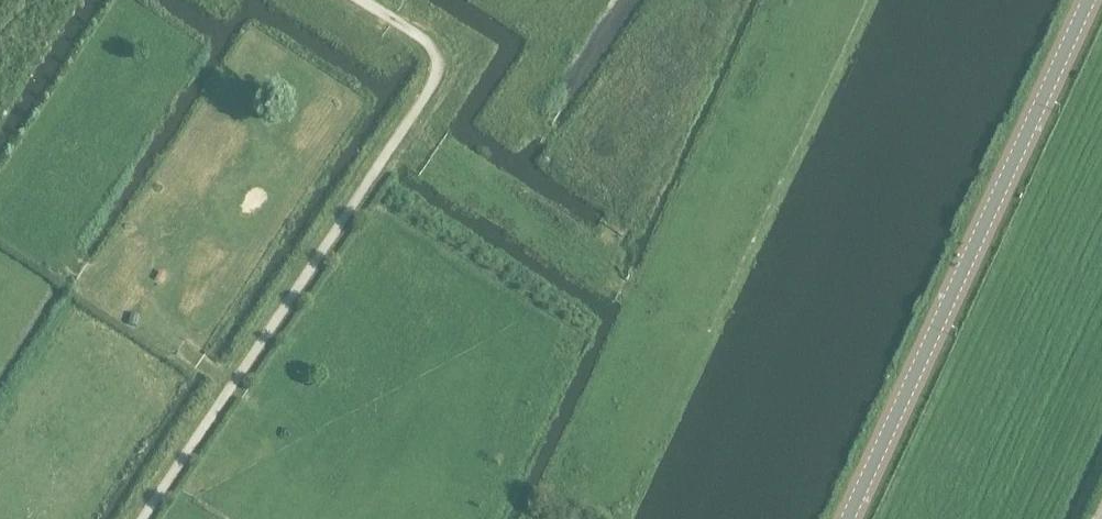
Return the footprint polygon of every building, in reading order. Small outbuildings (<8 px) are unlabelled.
[(166,274),(161,271),(156,279),(161,282),(166,274)] [(137,326),(139,315),(131,313),(129,324),(137,326)]
